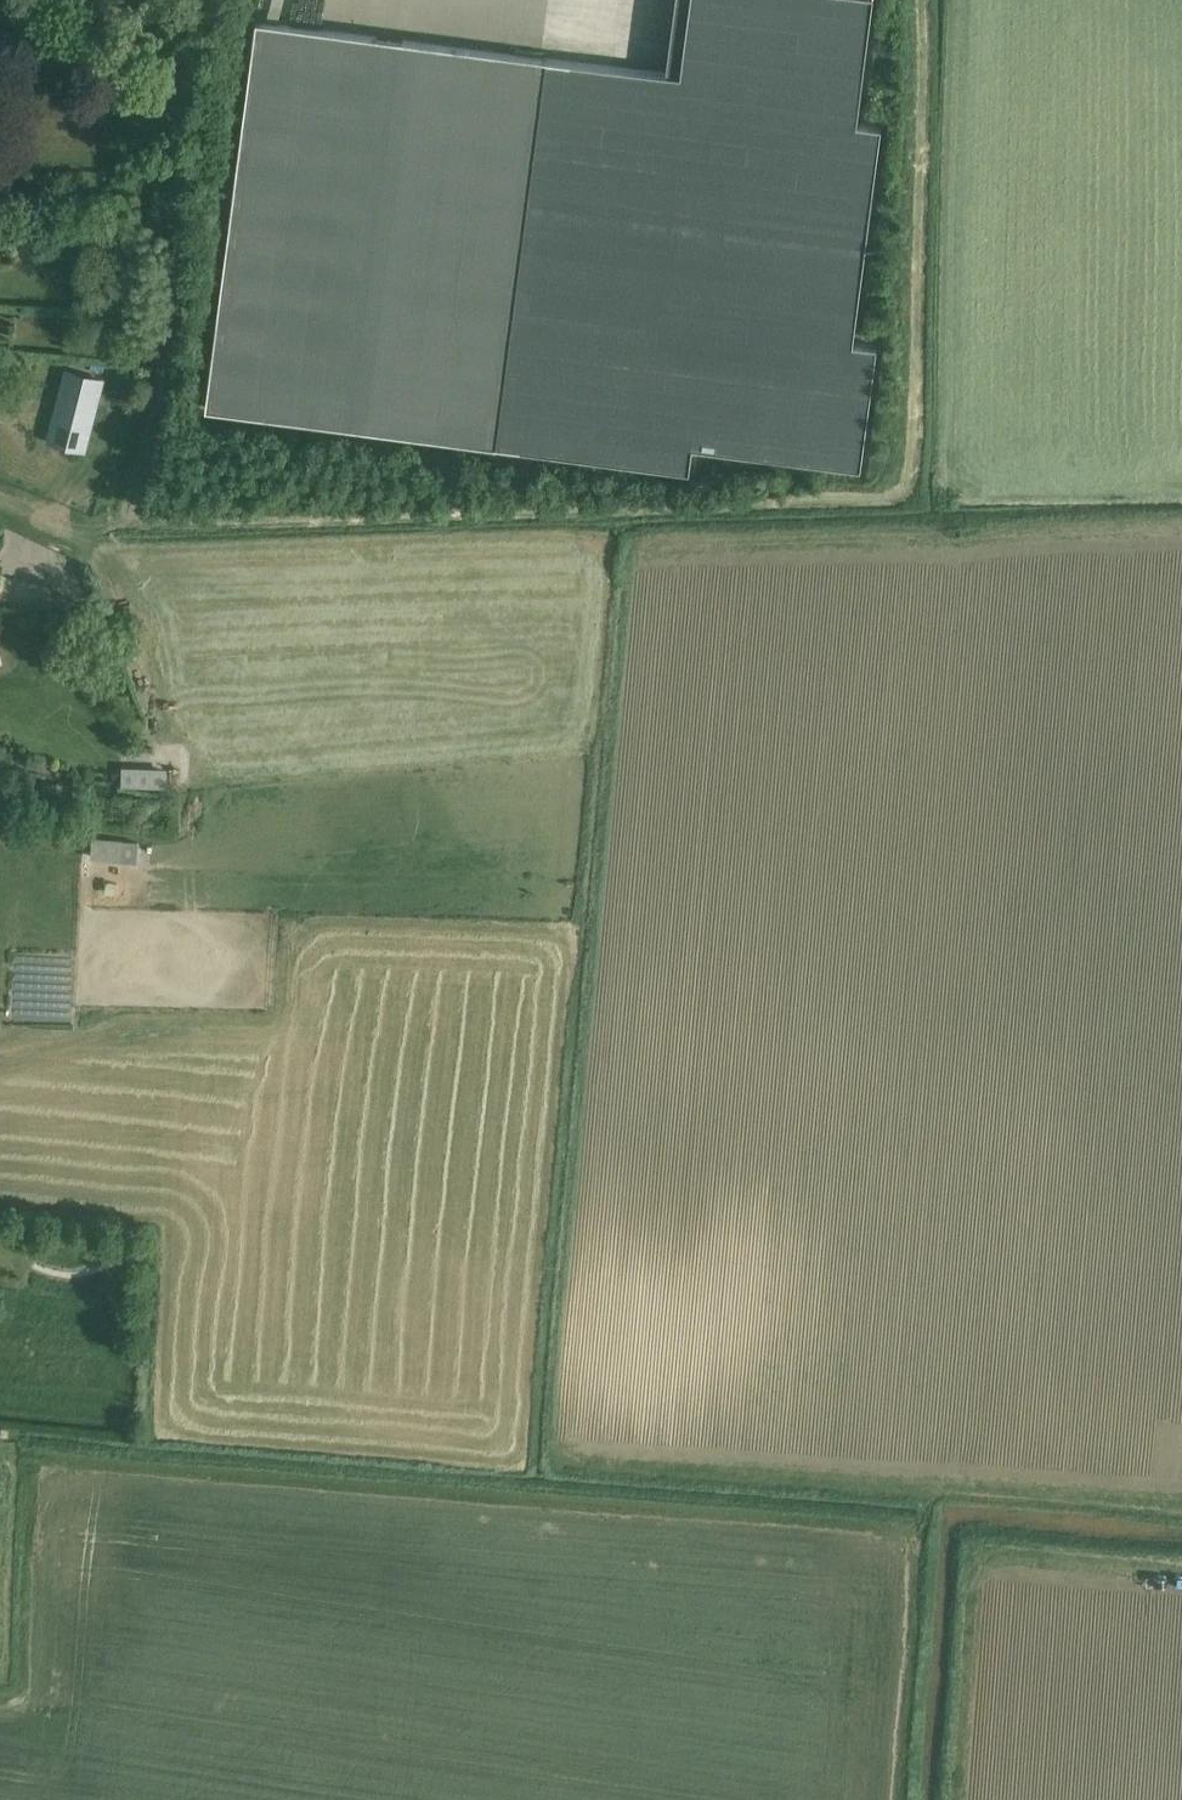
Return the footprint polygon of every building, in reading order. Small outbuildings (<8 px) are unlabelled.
[(496,446),(858,491),(876,348),(855,345),(886,104),(863,101),(876,0),(677,0),(667,75),(548,59),(257,21),(207,408),(496,446)] [(66,370),(57,407),(95,416),(105,380),(66,370)] [(168,768),(122,766),(122,785),(167,787),(168,768)] [(123,840),(93,838),(91,860),(121,862),(123,840)]
